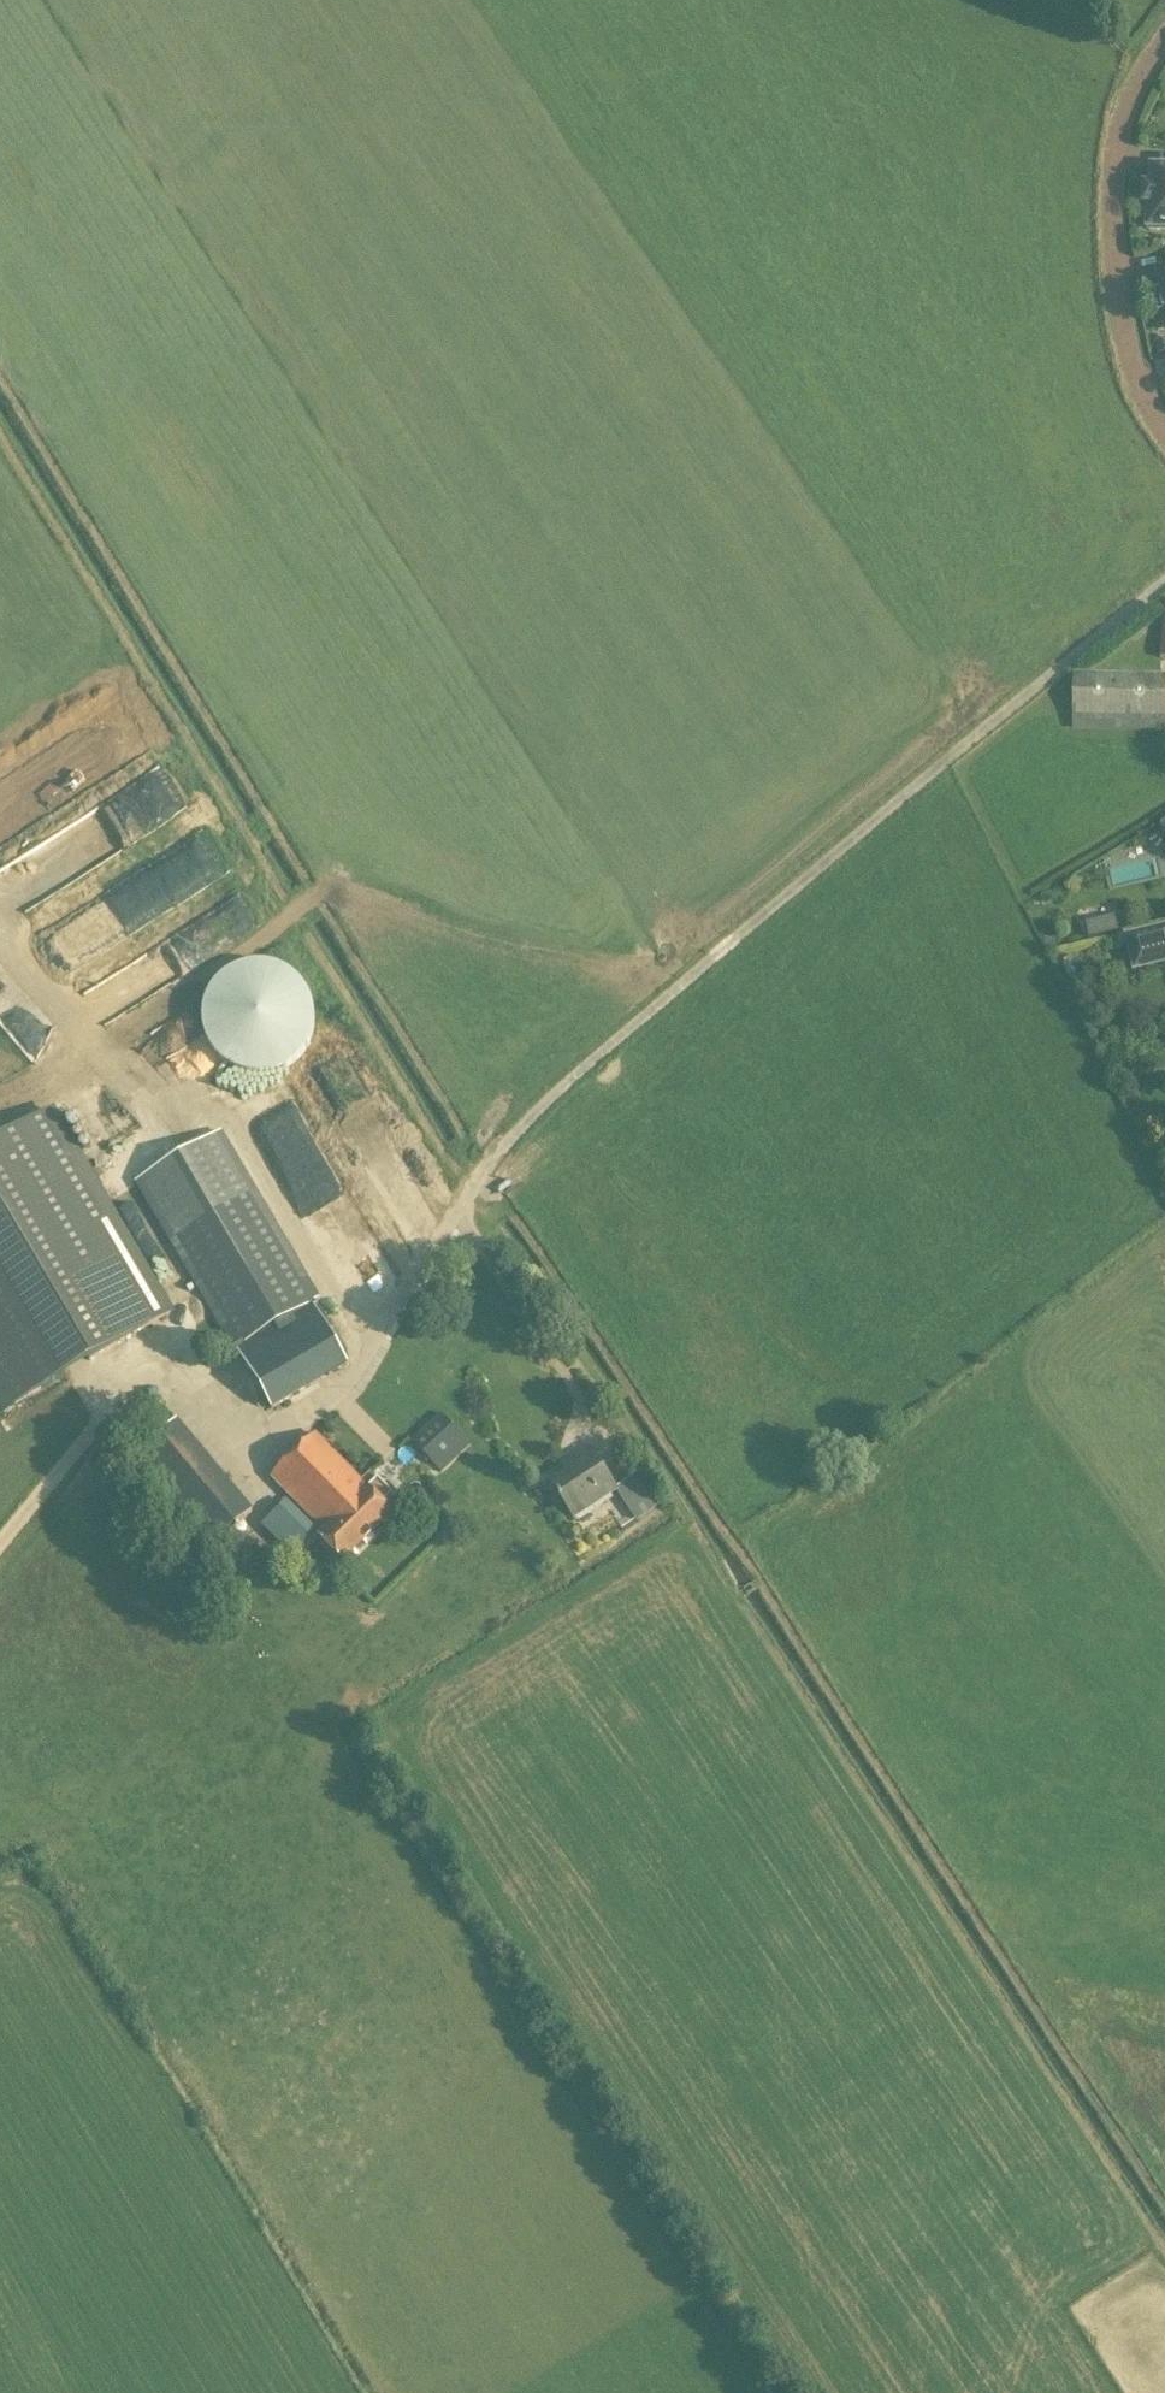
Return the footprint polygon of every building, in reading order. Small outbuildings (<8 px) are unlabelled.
[(1152,169),(1152,186),(1143,186),(1143,204),(1148,204),(1148,230),(1164,231),(1164,169),(1152,169)] [(1157,273),(1160,291),(1157,292),(1160,313),(1163,312),(1164,327),(1164,271),(1157,273)] [(1160,354),(1164,352),(1164,339),(1155,343),(1160,354)] [(1074,676),(1073,714),(1164,716),(1164,684),(1164,678),(1074,676)] [(110,940),(230,875),(211,842),(92,907),(110,940)] [(94,1021),(247,937),(233,912),(81,996),(94,1021)] [(1114,916),(1085,923),(1089,939),(1118,932),(1114,916)] [(1126,936),(1134,970),(1164,963),(1164,927),(1126,936)] [(259,1065),(276,1063),(291,1056),(303,1044),(311,1028),(313,1012),(309,995),(300,981),(287,970),(272,964),(255,964),(239,968),(225,978),(216,991),(211,1008),(211,1025),(217,1040),(228,1053),(243,1062),(259,1065)] [(1115,1073),(1127,1082),(1136,1069),(1125,1060),(1115,1073)] [(3,1412),(68,1374),(169,1315),(50,1112),(0,1142),(0,1407),(3,1412)] [(268,1138),(354,1309),(396,1287),(311,1116),(268,1138)] [(225,1139),(140,1189),(169,1238),(272,1412),(349,1367),(313,1303),(318,1299),(253,1189),(225,1139)] [(108,1205),(124,1235),(136,1229),(129,1216),(139,1212),(129,1194),(108,1205)] [(439,1413),(410,1440),(441,1473),(471,1445),(439,1413)] [(231,1531),(254,1511),(177,1420),(126,1462),(203,1554),(231,1531)] [(316,1435),(272,1478),(326,1533),(320,1538),(343,1563),(393,1515),(382,1504),(391,1495),(378,1482),(369,1490),(316,1435)] [(616,1490),(615,1489),(591,1451),(575,1462),(579,1467),(552,1485),(574,1518),(615,1491),(616,1490)] [(639,1474),(615,1489),(616,1490),(615,1491),(635,1520),(659,1504),(639,1474)] [(314,1534),(284,1505),(275,1515),(289,1529),(279,1540),(294,1554),(307,1541),(314,1534)]
